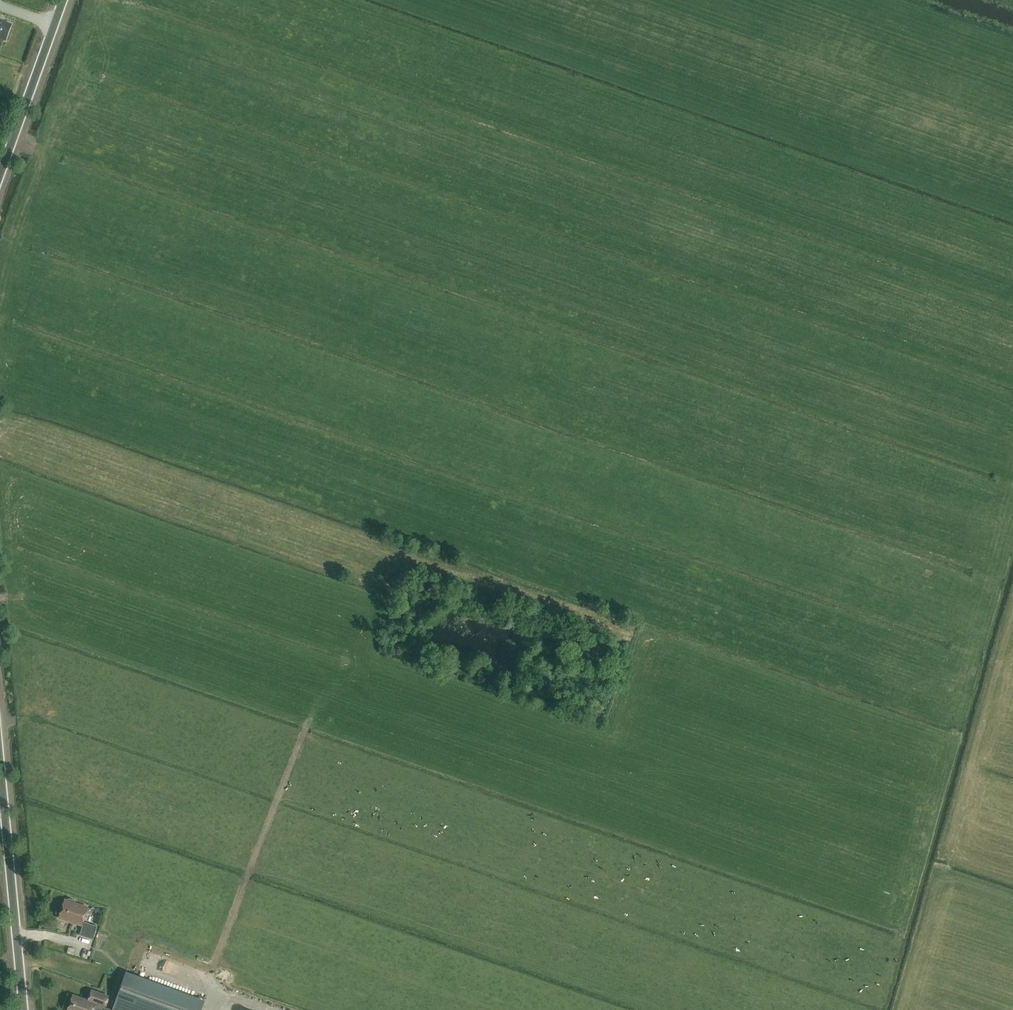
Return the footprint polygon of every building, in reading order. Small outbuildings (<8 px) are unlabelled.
[(11,24),(0,20),(0,41),(1,42),(3,41),(4,39),(6,40),(11,24)] [(76,902),(75,900),(70,898),(68,899),(67,900),(65,899),(59,917),(83,925),(80,935),(93,939),(98,926),(83,921),(88,907),(75,903),(76,902)] [(98,934),(94,949),(102,951),(106,936),(98,934)] [(204,1002),(125,973),(111,1009),(201,1009),(204,1002)] [(104,1007),(108,996),(91,990),(88,1000),(73,995),(68,1009),(111,1009),(104,1007)]
